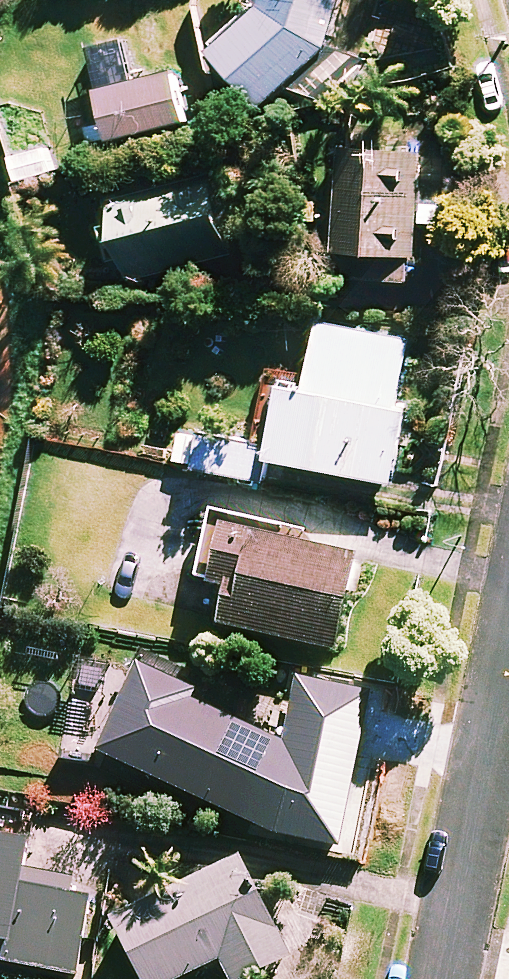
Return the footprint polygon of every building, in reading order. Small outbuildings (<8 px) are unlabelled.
[(267,14),(213,65),(266,118),(286,98),(326,104),(364,64),(330,54),(346,0),(271,0),(267,14)] [(189,129),(175,81),(101,102),(115,151),(189,129)] [(456,230),(456,161),(341,159),(339,287),(418,288),(419,230),(456,230)] [(253,239),(237,175),(109,208),(129,288),(233,261),(228,245),(253,239)] [(412,346),(326,332),(315,395),(289,390),(275,471),(396,492),(409,421),(399,419),(412,346)] [(246,443),(178,437),(175,468),(197,470),(196,480),(266,487),(269,454),(245,451),(246,443)] [(271,536),(212,525),(200,593),(228,598),(220,642),(339,663),(356,566),(269,551),(271,536)] [(198,704),(140,679),(101,768),(280,845),(314,767),(193,715),(198,704)] [(0,853),(0,973),(34,978),(79,978),(91,912),(71,909),(74,890),(26,882),(30,858),(0,853)] [(238,869),(114,936),(137,978),(204,978),(220,970),(225,978),(268,978),(290,967),(238,869)]
